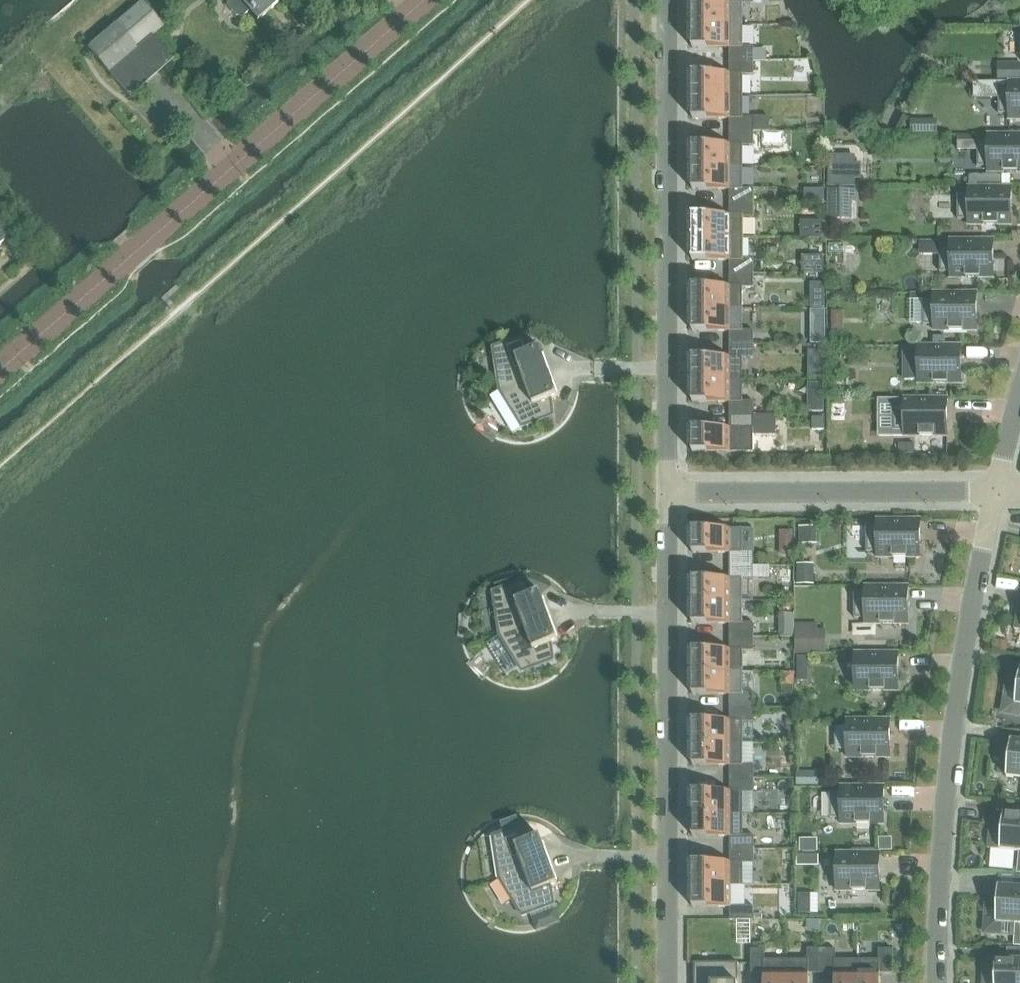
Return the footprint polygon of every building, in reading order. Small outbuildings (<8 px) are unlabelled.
[(236,17),(241,17),(248,11),(257,21),(277,3),(275,0),(226,0),(226,5),(236,17)] [(693,26),(743,26),(743,5),(754,5),(754,2),(754,0),(730,0),(730,3),(693,3),(693,26)] [(113,23),(86,46),(130,96),(173,59),(152,35),(163,26),(142,1),(115,25),(113,23)] [(730,49),(730,62),(754,61),(767,61),(767,50),(754,50),(754,47),(743,47),(743,26),(693,26),(693,49),(696,49),(730,49)] [(693,75),(693,97),(743,97),(743,75),(754,75),(754,61),(730,62),(730,75),(693,75)] [(1019,80),(1019,68),(998,68),(998,80),(1019,80)] [(1009,88),(999,88),(999,114),(1009,115),(1009,120),(1019,120),(1019,83),(1009,83),(1009,88)] [(730,119),(730,132),(754,132),(771,132),(771,118),(743,118),(743,97),(693,97),(693,108),(691,108),(691,109),(693,109),(693,115),(691,115),(691,116),(693,116),(693,120),(730,119)] [(911,121),(911,135),(924,135),(924,121),(911,121)] [(693,146),(693,168),(743,168),(743,146),(754,146),(754,132),(730,132),(730,145),(693,146)] [(958,135),(958,142),(958,151),(978,151),(978,167),(988,167),(988,172),(1019,172),(1019,135),(988,135),(988,141),(978,141),(978,135),(958,135)] [(829,158),(829,186),(853,186),(853,180),(861,180),(861,164),(853,164),(853,158),(829,158)] [(730,190),(730,203),(754,203),(754,189),(743,189),(743,168),(693,168),(693,190),(730,190)] [(1007,176),(971,176),(971,188),(1007,188),(1007,176)] [(968,220),(969,225),(1012,225),(1012,188),(1007,188),(971,188),(969,188),(969,194),(958,194),(958,220),(968,220)] [(841,190),(828,190),(828,219),(841,219),(841,190)] [(693,216),(693,239),(743,239),(743,217),(754,217),(754,203),(730,203),(730,216),(693,216)] [(729,261),(730,274),(754,274),(754,260),(743,260),(743,239),(693,239),(693,261),(729,261)] [(950,246),(940,246),(940,273),(950,273),(950,278),(994,278),(994,241),(950,241),(950,246)] [(849,243),(829,243),(830,264),(849,263),(849,243)] [(693,298),(693,310),(743,310),(743,288),(754,288),(754,274),(730,274),(730,287),(693,287),(693,291),(691,291),(693,291),(693,298),(691,298),(693,298)] [(811,309),(825,309),(825,283),(811,283),(811,309)] [(934,299),(924,299),(924,300),(924,326),(934,326),(934,331),(977,331),(977,294),(934,294),(934,299)] [(827,309),(825,309),(812,310),(812,345),(827,345),(827,309)] [(730,332),(730,345),(754,345),(754,331),(743,331),(743,310),(693,310),(693,315),(691,315),(691,322),(693,322),(691,322),(691,329),(693,329),(693,332),(730,332)] [(934,335),(934,347),(945,347),(945,335),(934,335)] [(494,349),(501,391),(550,373),(541,349),(534,352),(525,337),(494,349)] [(693,358),(693,380),(743,380),(743,359),(754,359),(754,345),(730,345),(730,358),(693,358)] [(918,347),(918,384),(962,384),(962,347),(945,347),(934,347),(918,347)] [(550,373),(501,391),(523,428),(554,417),(552,400),(559,397),(550,373)] [(730,403),(730,416),(754,416),(754,402),(743,402),(743,380),(693,380),(693,403),(730,403)] [(904,431),(904,436),(948,436),(948,399),(904,399),(904,405),(894,405),(894,431),(904,431)] [(754,416),(730,416),(730,429),(693,429),(693,453),(754,453),(754,437),(777,437),(777,416),(754,416)] [(825,431),(825,418),(813,418),(813,431),(825,431)] [(899,443),(899,455),(915,455),(915,443),(899,443)] [(867,552),(877,552),(877,558),(921,557),(921,521),(877,521),(877,526),(867,526),(867,552)] [(816,527),(800,527),(800,544),(816,544),(816,527)] [(730,554),(730,566),(754,566),(754,552),(743,552),(743,530),(693,529),(693,554),(730,554)] [(793,530),(781,530),(781,554),(793,554),(793,530)] [(799,585),(815,585),(815,565),(799,565),(799,585)] [(693,579),(693,602),(743,602),(743,580),(754,580),(754,566),(730,566),(730,579),(693,579)] [(494,593),(500,636),(550,617),(541,594),(534,596),(525,582),(494,593)] [(855,593),(855,619),(865,619),(865,624),(909,624),(909,587),(865,587),(865,593),(855,593)] [(730,624),(730,637),(754,637),(754,623),(743,623),(743,602),(693,602),(693,624),(730,624)] [(782,636),(794,636),(795,614),(783,614),(782,636)] [(550,617),(500,636),(523,672),(554,661),(551,644),(559,641),(550,617)] [(817,623),(795,623),(795,638),(795,652),(825,653),(825,629),(817,629),(817,623)] [(693,666),(693,673),(744,673),(743,651),(754,651),(754,637),(730,637),(730,650),(708,650),(693,650),(693,661),(691,661),(691,666),(693,666)] [(995,650),(1007,652),(1009,642),(997,640),(995,650)] [(855,654),(855,691),(899,691),(899,654),(855,654)] [(808,656),(797,656),(797,681),(808,681),(808,656)] [(1019,705),(1019,668),(1009,666),(1006,687),(1018,689),(1016,704),(1019,705)] [(795,671),(782,671),(782,685),(795,685),(795,671)] [(730,696),(730,708),(754,708),(754,694),(744,694),(744,673),(693,673),(693,684),(691,684),(691,689),(693,689),(693,695),(730,696)] [(693,721),(693,744),(744,744),(744,722),(754,722),(754,708),(730,708),(730,721),(693,721)] [(847,757),(890,758),(891,721),(847,721),(847,757)] [(1019,779),(1019,742),(999,739),(997,760),(1009,762),(1007,777),(1019,779)] [(693,755),(691,755),(691,756),(693,756),(693,762),(691,762),(691,763),(693,763),(693,766),(730,767),(730,779),(755,779),(755,775),(755,765),(744,765),(744,744),(693,744),(693,755)] [(813,771),(799,771),(799,784),(813,784),(813,771)] [(693,792),(693,814),(744,814),(744,793),(755,793),(755,779),(730,779),(730,792),(693,792)] [(831,793),(831,819),(841,819),(841,824),(884,824),(884,787),(841,787),(841,793),(831,793)] [(1019,852),(1019,815),(1005,814),(1006,802),(993,801),(992,813),(988,849),(1019,852)] [(730,837),(730,850),(755,850),(755,836),(744,836),(744,814),(693,814),(693,837),(730,837)] [(512,820),(501,824),(505,833),(521,827),(518,819),(517,818),(512,820)] [(494,837),(500,880),(550,862),(541,838),(534,840),(525,826),(521,827),(505,833),(494,837)] [(892,850),(892,838),(879,838),(880,850),(892,850)] [(693,885),(733,885),(755,885),(755,863),(755,850),(730,850),(730,863),(693,863),(693,866),(692,866),(692,867),(693,867),(693,873),(692,873),(692,874),(693,874),(693,885)] [(837,854),(837,891),(880,891),(880,854),(837,854)] [(807,855),(797,855),(797,866),(807,866),(807,855)] [(550,862),(500,880),(522,916),(530,914),(553,905),(554,905),(551,888),(559,886),(550,862)] [(987,886),(985,907),(997,908),(997,923),(1016,924),(1019,924),(1019,915),(1019,876),(999,875),(999,887),(987,886)] [(733,907),(733,885),(693,885),(693,897),(692,897),(693,897),(693,904),(692,904),(693,904),(693,906),(730,906),(730,918),(739,918),(739,921),(754,921),(754,907),(733,907)] [(809,894),(809,889),(800,889),(800,894),(799,894),(799,914),(811,914),(812,894),(809,894)] [(553,905),(530,914),(532,918),(555,909),(553,905)] [(822,920),(812,920),(812,932),(822,932),(822,920)] [(822,950),(822,970),(835,970),(835,982),(858,982),(858,960),(836,960),(836,950),(836,940),(822,940),(822,950)] [(858,960),(858,982),(880,982),(880,973),(893,973),(893,949),(879,949),(879,960),(858,960)] [(1008,949),(1008,960),(1019,961),(1019,956),(1019,949),(1008,949)] [(787,960),(765,961),(765,950),(764,950),(753,950),(751,950),(751,971),(764,971),(764,982),(787,982),(787,960)] [(787,960),(787,982),(810,982),(810,970),(822,970),(822,950),(808,950),(808,960),(787,960)] [(1019,961),(1008,960),(984,960),(983,982),(1018,982),(1019,961)] [(739,961),(700,961),(700,963),(694,963),(694,982),(739,982),(739,961)]
